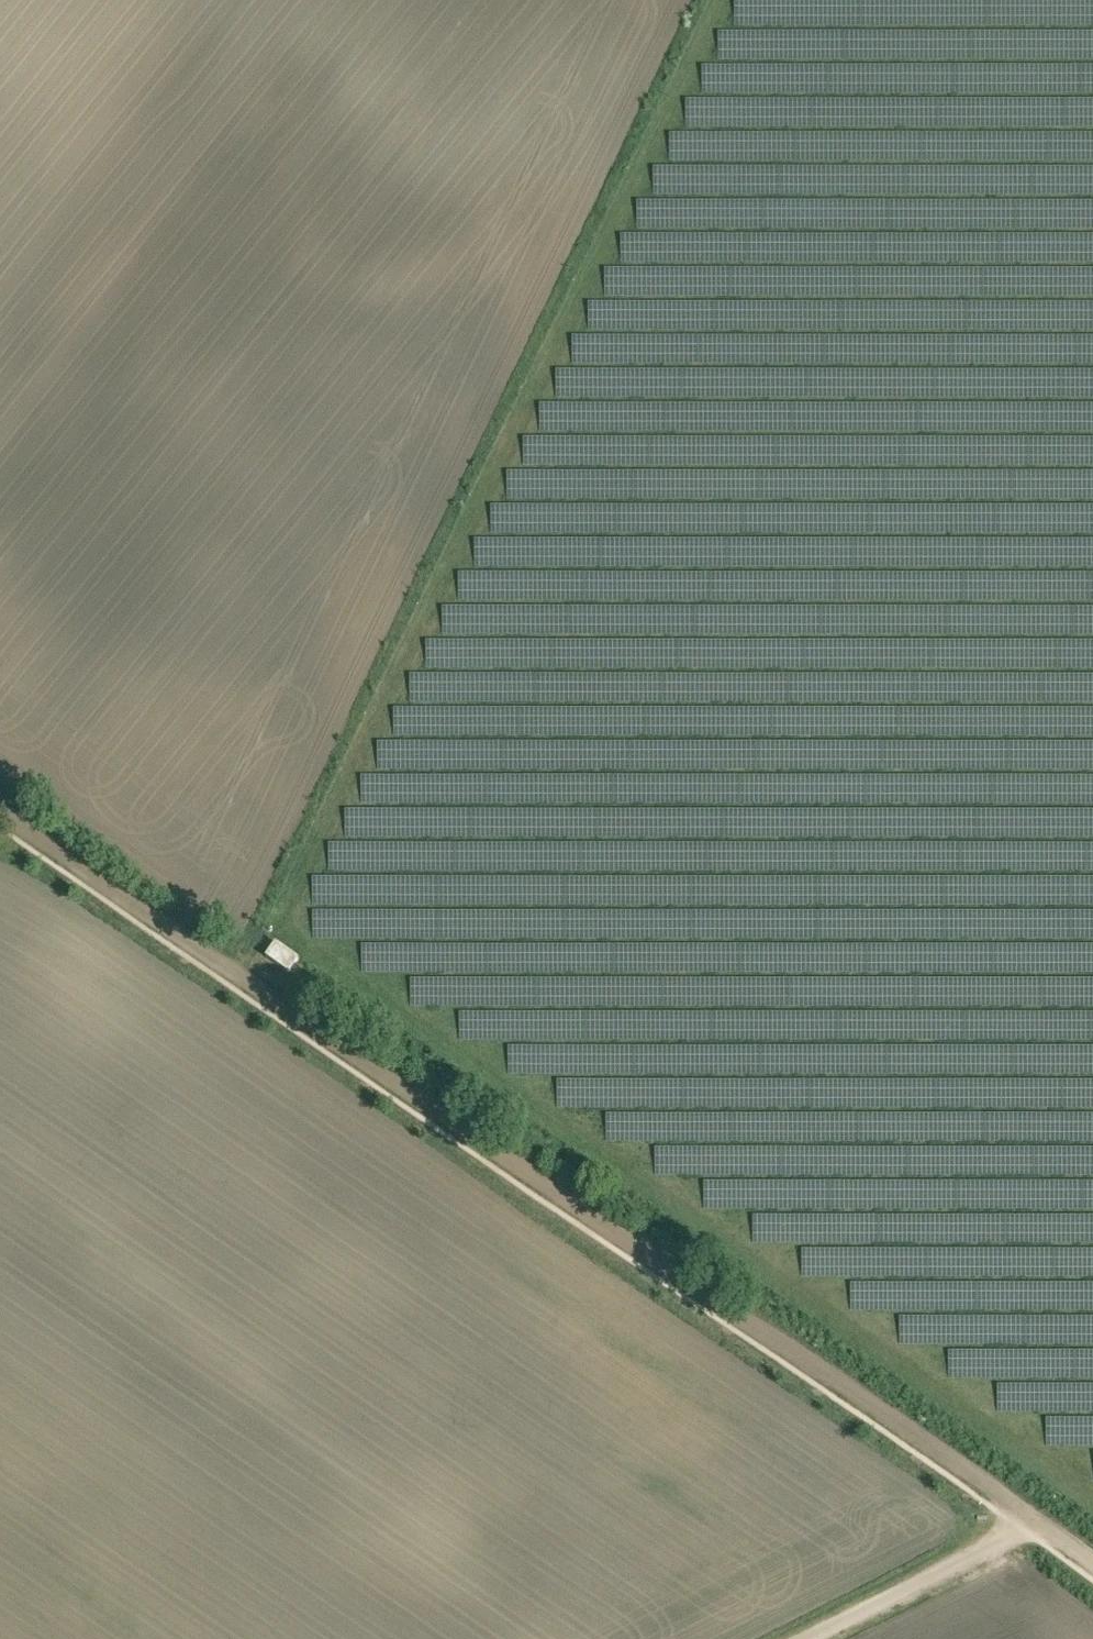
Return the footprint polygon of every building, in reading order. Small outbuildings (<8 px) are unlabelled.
[(289,973),(299,960),(276,943),(266,957),(289,973)]
